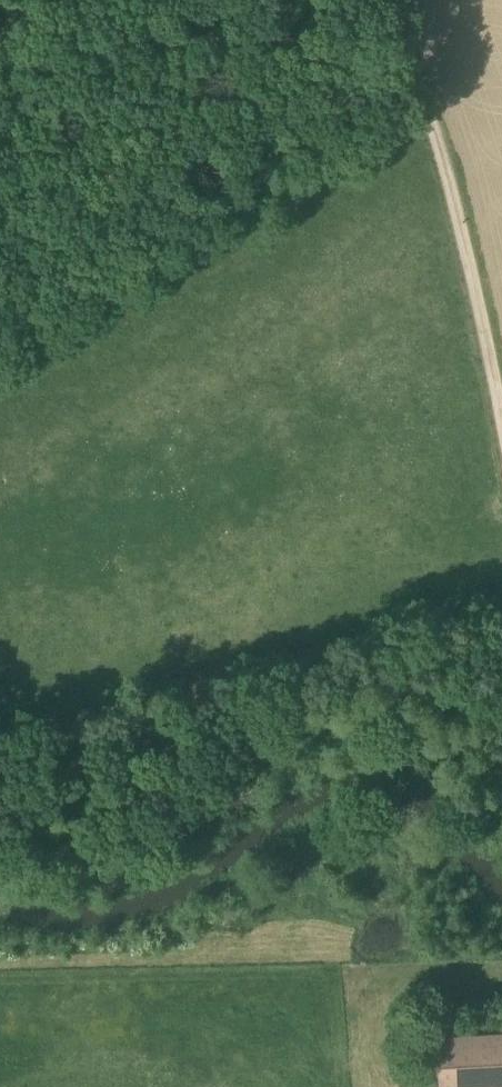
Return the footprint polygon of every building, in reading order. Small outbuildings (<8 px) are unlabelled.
[(435,1037),(438,1086),(501,1086),(501,1033),(435,1037)]
